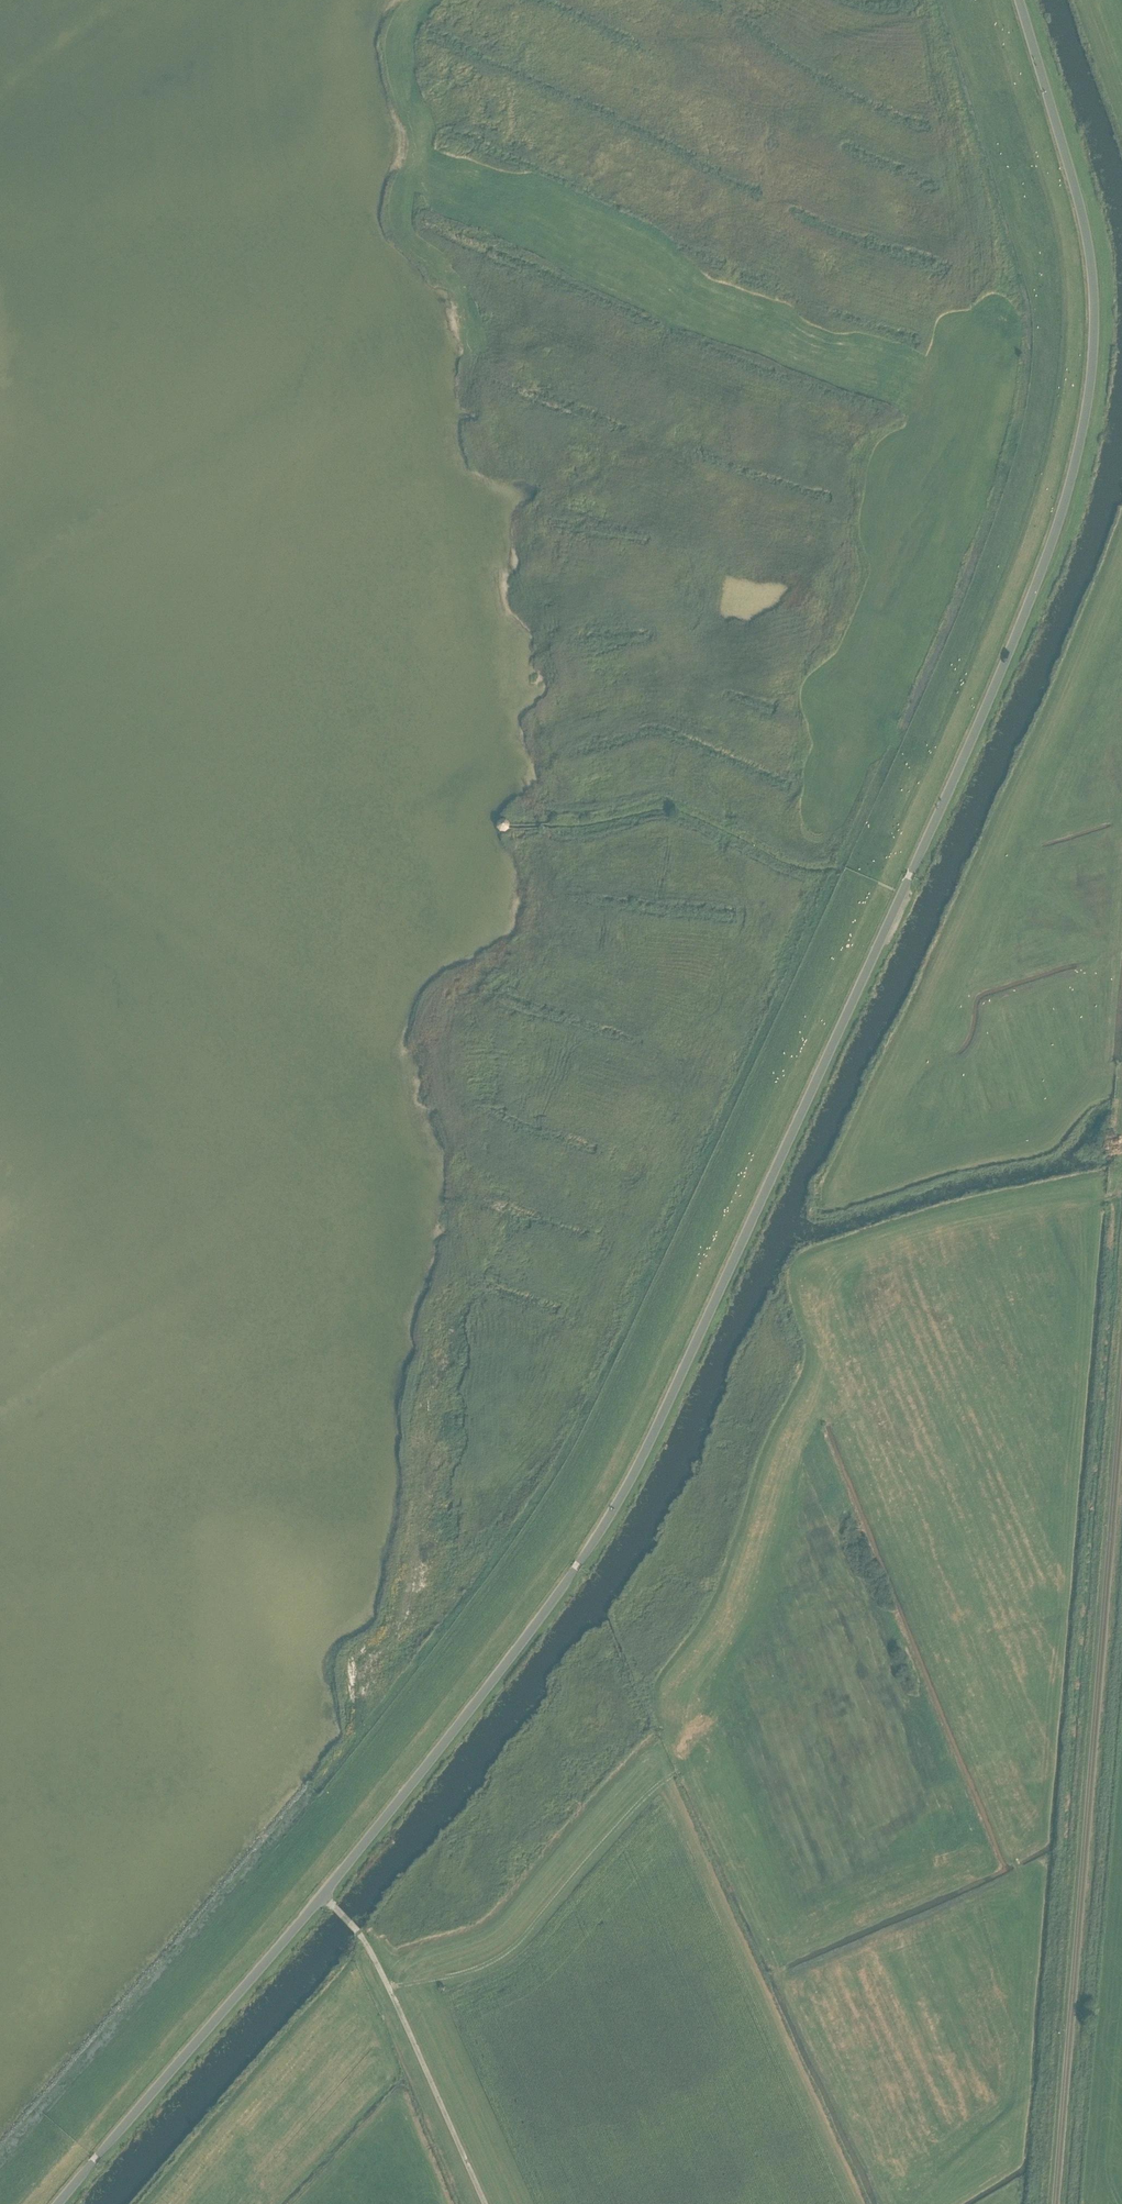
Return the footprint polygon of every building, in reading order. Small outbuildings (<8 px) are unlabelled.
[(508,827),(509,826),(510,825),(506,820),(501,820),(496,823),(496,829),(499,833),(505,833),(509,830),(508,829),(508,827)]
